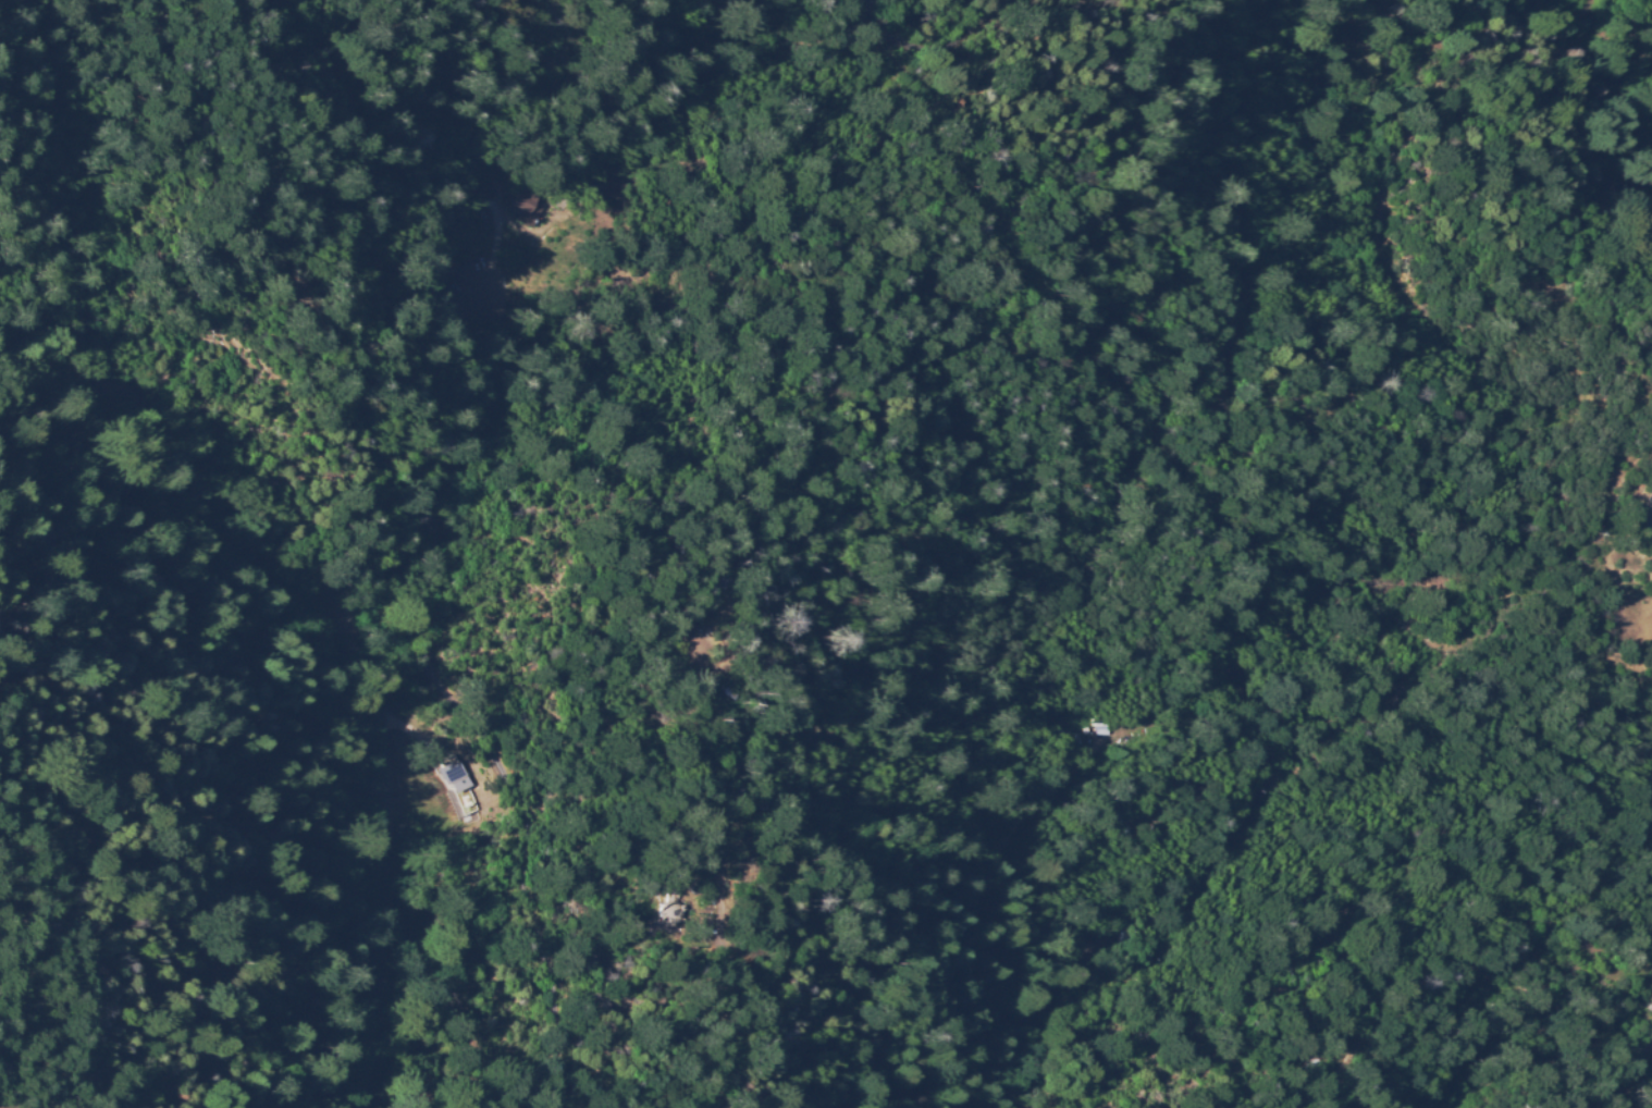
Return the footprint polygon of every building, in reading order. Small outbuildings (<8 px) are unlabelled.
[(550,213),(532,204),(540,188),(558,199),(550,213)] [(718,590),(716,589),(713,587),(712,583),(712,582),(712,578),(714,576),(716,574),(719,574),(722,574),(725,575),(727,577),(728,580),(728,583),(726,586),(724,588),(722,590),(718,590)]
